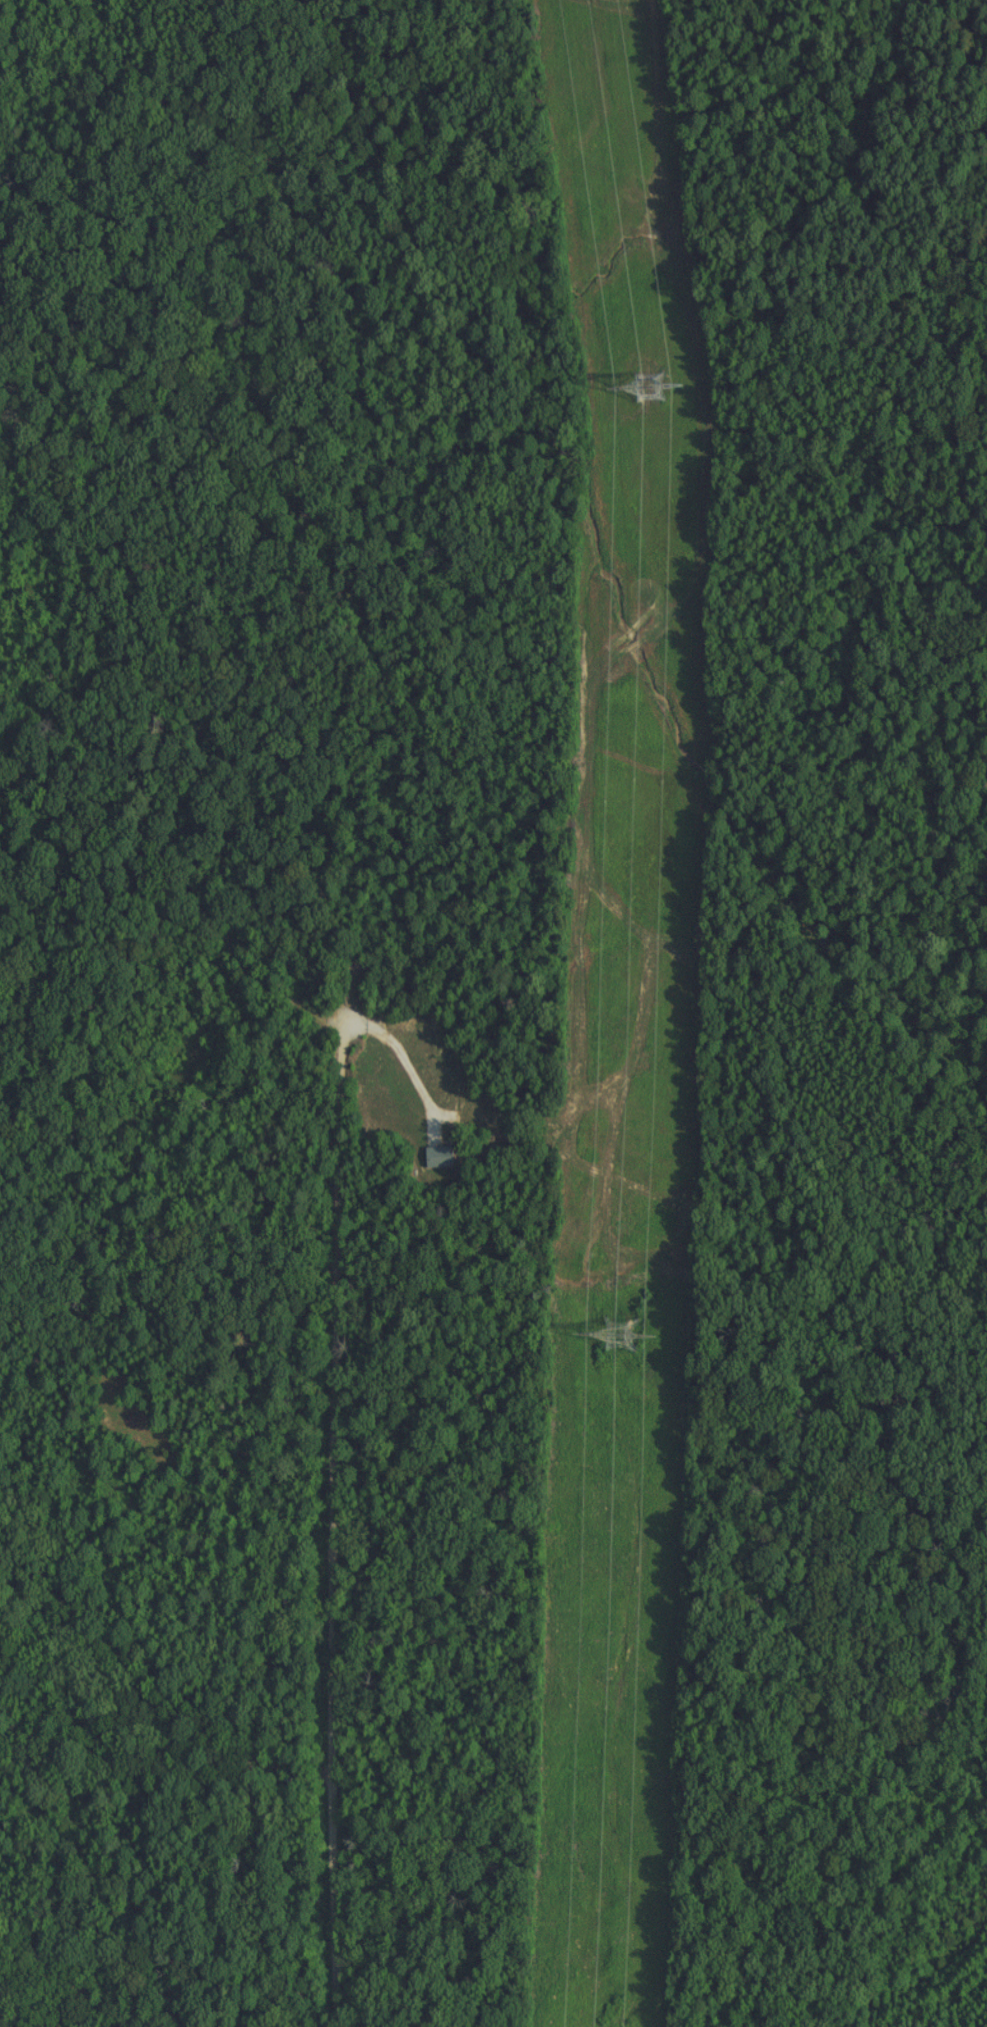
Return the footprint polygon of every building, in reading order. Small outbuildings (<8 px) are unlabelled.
[(453,1167),(453,1147),(422,1147),(422,1167),(453,1167)]
